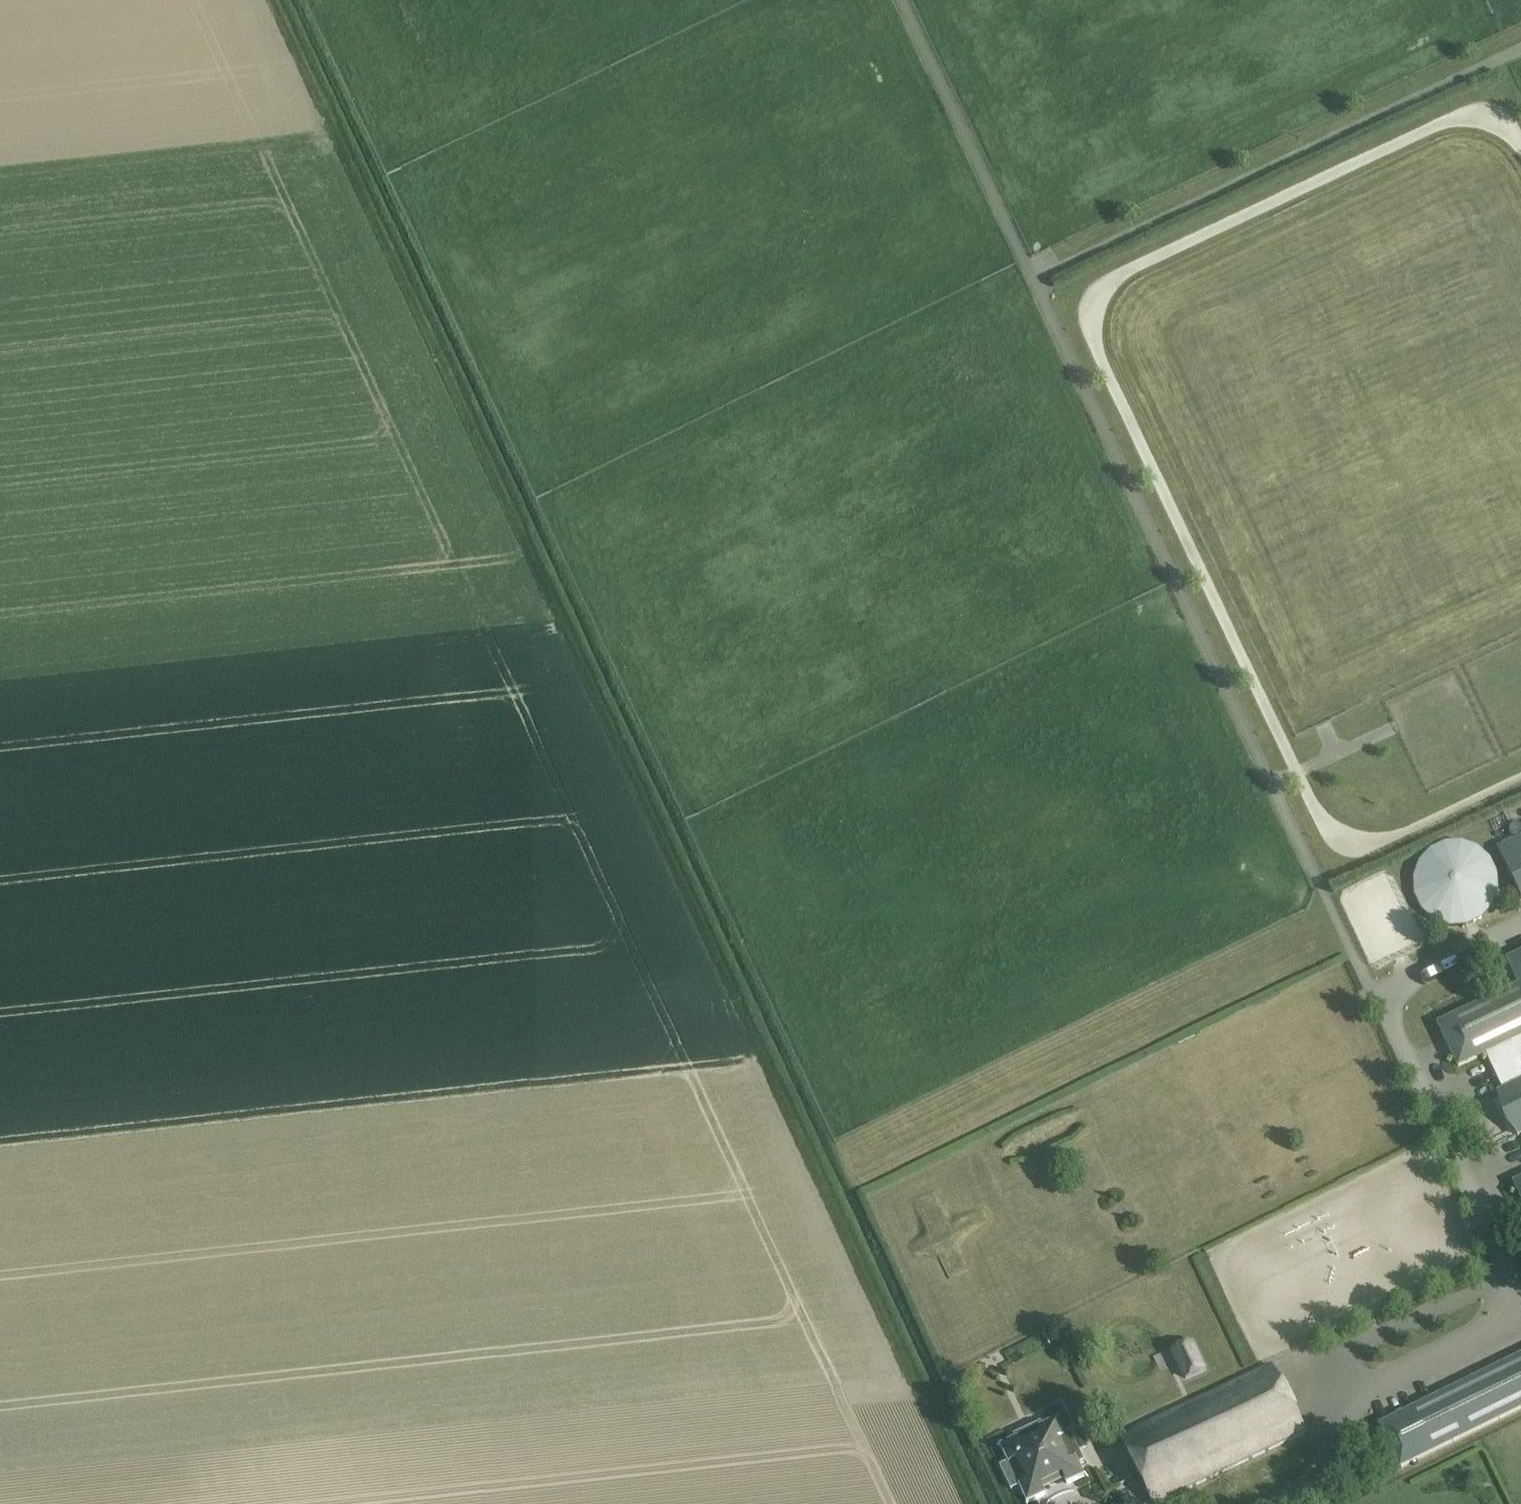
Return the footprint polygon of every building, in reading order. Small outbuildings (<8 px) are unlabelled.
[(1497,849),(1520,899),(1520,838),(1497,849)] [(1470,846),(1462,844),(1456,843),(1448,844),(1441,846),(1434,849),(1428,853),(1423,859),(1419,865),(1415,871),(1413,879),(1413,886),(1413,894),(1415,901),(1419,907),(1423,914),(1428,919),(1434,923),(1441,926),(1448,928),(1449,928),(1456,929),(1463,928),(1470,926),(1477,923),(1483,919),(1488,914),(1493,907),(1496,901),(1498,893),(1498,886),(1498,879),(1496,871),(1493,865),(1488,859),(1483,853),(1477,849),(1470,846)] [(1436,1024),(1458,1069),(1485,1056),(1502,1090),(1496,1093),(1517,1138),(1520,1136),(1520,952),(1506,959),(1518,985),(1436,1024)] [(1512,1183),(1520,1201),(1520,1179),(1512,1183)] [(1194,1340),(1169,1352),(1184,1383),(1208,1372),(1194,1340)] [(1401,1470),(1520,1410),(1520,1356),(1379,1427),(1401,1470)] [(1297,1415),(1273,1365),(1121,1437),(1153,1503),(1157,1503),(1306,1433),(1297,1415)] [(1044,1491),(1065,1481),(1067,1485),(1084,1477),(1089,1479),(1090,1477),(1085,1475),(1079,1464),(1084,1462),(1070,1433),(1066,1435),(1058,1419),(1060,1415),(1058,1414),(1057,1418),(1039,1427),(1044,1437),(1023,1447),(1018,1437),(1001,1445),(995,1443),(994,1445),(999,1447),(1008,1464),(1000,1468),(1012,1491),(1019,1487),(1027,1503),(1029,1503),(1046,1496),(1044,1491)]
